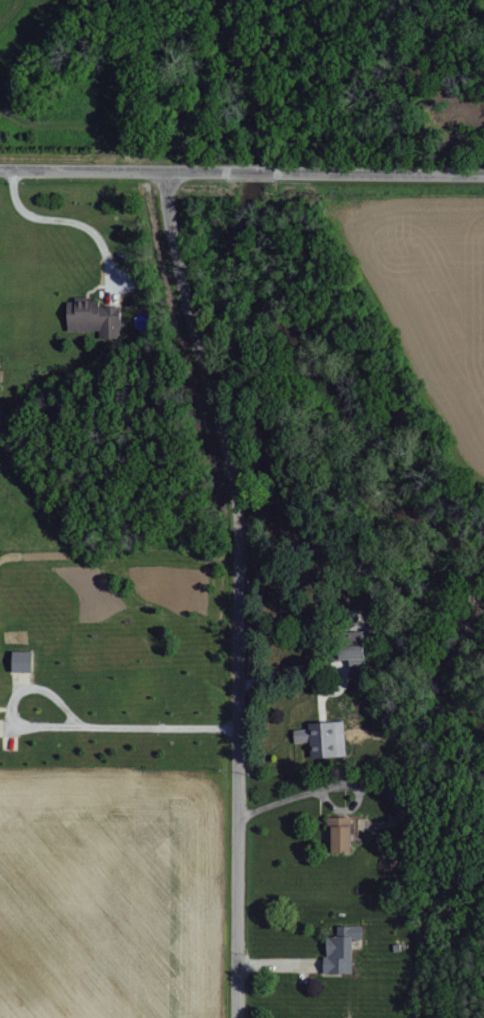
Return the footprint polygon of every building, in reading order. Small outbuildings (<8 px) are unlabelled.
[(124,307),(101,308),(101,300),(68,300),(69,331),(100,331),(100,339),(124,339),(124,307)] [(368,646),(342,645),(341,659),(350,660),(349,674),(367,674),(368,646)] [(36,651),(16,650),(15,671),(36,672),(36,651)] [(296,743),(312,742),(313,757),(348,756),(347,721),(311,722),(311,729),(296,729),(296,743)] [(336,852),(356,851),(356,816),(330,817),(330,828),(336,828),(336,852)] [(356,973),(356,939),(365,939),(365,926),(339,926),(339,937),(328,937),(328,973),(356,973)]
